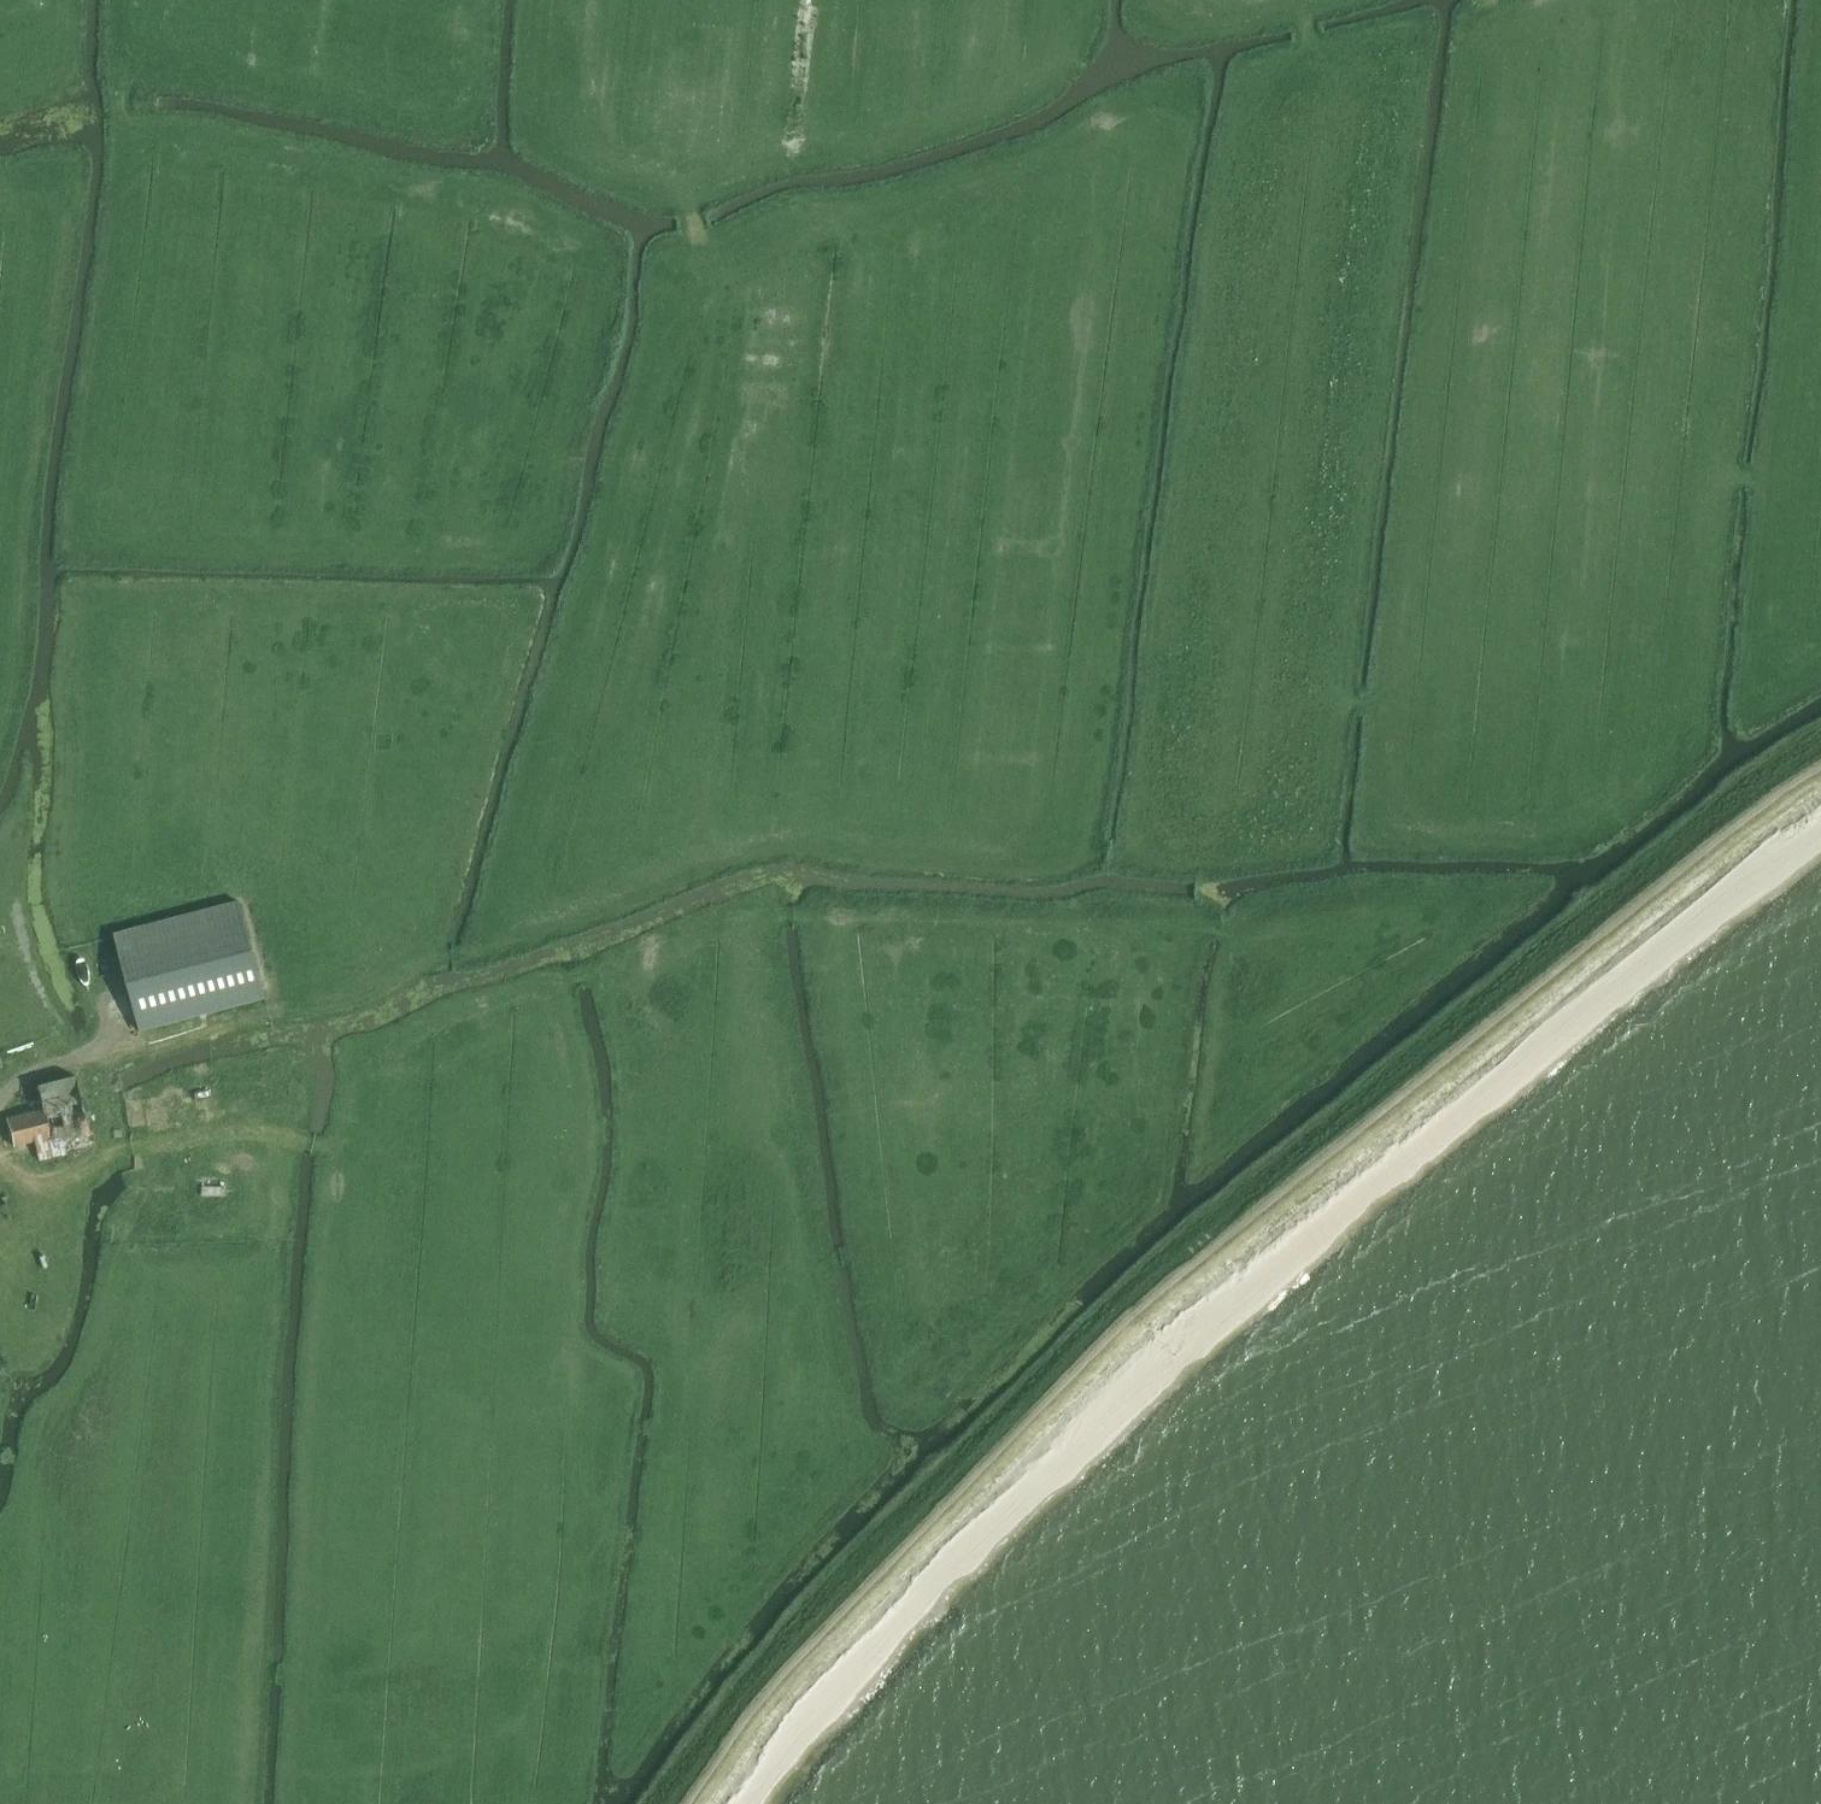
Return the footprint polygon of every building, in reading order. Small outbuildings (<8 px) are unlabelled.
[(139,1033),(263,998),(237,902),(112,936),(139,1033)] [(45,1109),(7,1120),(15,1148),(35,1142),(41,1161),(69,1154),(65,1139),(92,1132),(91,1129),(76,1076),(38,1087),(45,1109)] [(166,1206),(153,1207),(155,1228),(168,1227),(166,1206)]
